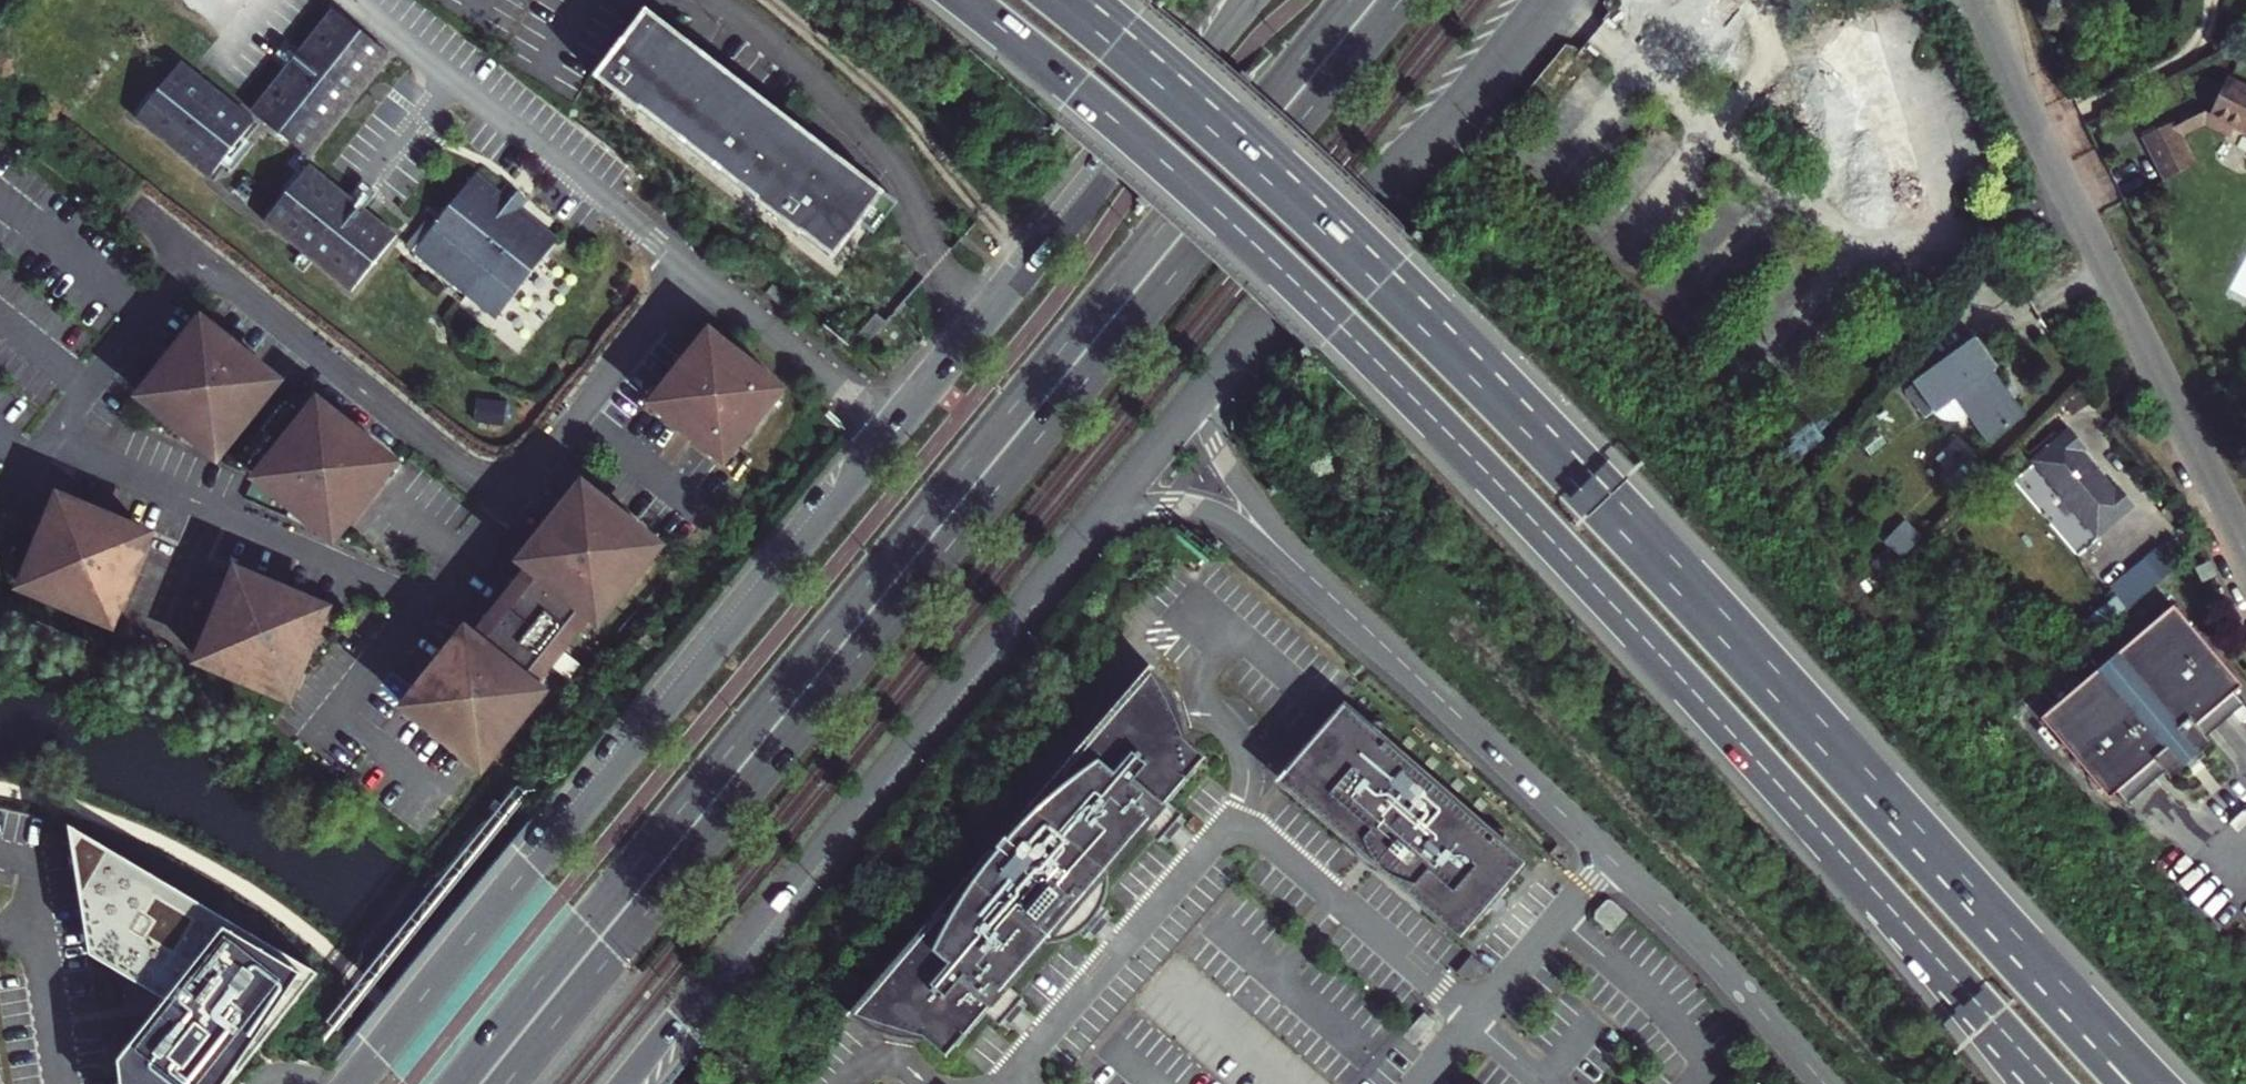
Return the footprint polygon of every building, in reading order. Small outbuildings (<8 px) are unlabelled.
[(1760,2),(1757,0),(1752,0),(1737,17),(1742,21),(1760,2)] [(376,68),(391,50),(341,11),(259,114),(307,151),(374,66),(376,68)] [(625,34),(596,73),(833,258),(881,196),(789,125),(795,118),(661,14),(638,43),(625,34)] [(179,65),(141,113),(215,174),(258,120),(243,108),(239,112),(179,65)] [(2234,79),(2216,112),(2245,127),(2245,85),(2234,79)] [(2179,129),(2184,141),(2214,125),(2241,138),(2245,128),(2245,127),(2216,112),(2179,129)] [(2166,183),(2171,181),(2197,170),(2184,141),(2179,129),(2177,125),(2145,140),(2166,183)] [(244,147),(229,166),(237,171),(252,153),(244,147)] [(361,285),(397,240),(308,169),(272,215),(361,285)] [(439,225),(431,218),(409,246),(502,318),(563,241),(523,209),(531,200),(514,186),(506,196),(479,174),(439,225)] [(767,290),(774,281),(758,268),(751,277),(767,290)] [(291,387),(215,326),(201,344),(202,345),(194,364),(185,374),(169,386),(168,385),(154,402),(230,463),(291,387)] [(711,449),(720,456),(735,454),(782,395),(780,379),(722,333),(706,334),(660,393),(661,409),(670,416),(673,416),(675,417),(679,418),(684,421),(687,422),(689,424),(690,425),(699,431),(700,433),(703,436),(705,439),(707,441),(709,444),(710,447),(711,449)] [(1977,336),(1905,387),(1925,416),(1956,395),(1988,440),(2023,416),(1991,369),(1998,364),(1977,336)] [(305,391),(295,403),(310,416),(320,404),(305,391)] [(504,424),(505,401),(475,400),(475,423),(504,424)] [(273,482),(349,543),(363,525),(361,524),(370,505),(379,495),(394,483),(396,484),(409,467),(334,406),(273,482)] [(670,416),(686,429),(690,425),(689,424),(687,422),(684,421),(679,418),(675,417),(673,416),(670,416)] [(2071,429),(2035,462),(2098,536),(2135,504),(2120,486),(2116,491),(2082,450),(2086,447),(2071,429)] [(700,433),(699,431),(695,436),(711,449),(710,447),(709,444),(707,441),(705,439),(703,436),(700,433)] [(424,677),(410,695),(486,755),(546,678),(537,672),(591,603),(600,610),(661,534),(585,473),(572,490),(573,491),(571,496),(568,504),(561,514),(551,525),(541,532),(539,531),(526,548),(534,555),(479,625),(471,618),(457,636),(458,637),(454,647),(444,662),(433,673),(426,678),(424,677)] [(110,618),(148,528),(127,520),(127,522),(106,518),(93,513),(78,501),(78,500),(58,491),(42,531),(21,581),(110,618)] [(2083,615),(2097,632),(2158,581),(2144,563),(2083,615)] [(2208,563),(2193,571),(2201,586),(2216,579),(2208,563)] [(285,691),(320,607),(321,607),(323,603),(322,603),(322,601),(302,592),(301,594),(280,591),(268,586),(253,574),(253,572),(233,564),(195,654),(285,691)] [(2177,605),(2045,717),(2110,792),(2118,785),(2147,761),(2154,769),(2157,773),(2166,765),(2172,772),(2182,764),(2192,763),(2200,756),(2201,747),(2213,738),(2207,731),(2196,719),(2234,686),(2238,690),(2243,686),(2196,630),(2198,629),(2177,605)] [(1164,673),(1153,662),(1152,661),(1110,710),(1112,712),(1104,722),(1102,720),(1011,824),(1014,827),(995,848),(993,846),(985,855),(902,951),(905,953),(897,963),(894,961),(849,1013),(850,1014),(859,1021),(868,1026),(878,1030),(889,1034),(898,1035),(914,1036),(922,1035),(925,1032),(947,1051),(956,1040),(958,1042),(986,1009),(1000,1022),(1008,1012),(1012,1017),(1021,1007),(1016,1002),(1024,993),(1010,981),(1047,938),(1054,938),(1063,937),(1070,934),(1077,929),(1083,934),(1091,925),(1096,929),(1104,920),(1099,915),(1107,906),(1101,901),(1105,894),(1107,887),(1108,877),(1106,869),(1144,826),(1157,838),(1165,829),(1170,833),(1179,823),(1174,819),(1182,810),(1168,797),(1196,765),(1194,763),(1203,752),(1182,733),(1184,730),(1184,725),(1182,711),(1179,699),(1175,690),(1170,682),(1164,673)] [(2207,731),(2245,699),(2238,690),(2234,686),(2196,719),(2207,731)] [(1335,711),(1286,768),(1290,772),(1283,779),(1351,839),(1352,838),(1360,840),(1368,843),(1366,844),(1371,849),(1373,846),(1382,853),(1379,856),(1384,860),(1386,858),(1393,874),(1392,874),(1460,934),(1467,926),(1470,930),(1520,873),(1516,869),(1522,861),(1346,707),(1339,715),(1335,711)] [(2125,794),(2154,769),(2147,761),(2118,785),(2125,794)] [(71,826),(92,955),(168,1001),(121,1061),(124,1083),(231,1083),(318,973),(132,863),(71,826)] [(1352,838),(1351,839),(1392,874),(1393,874),(1386,858),(1384,860),(1379,856),(1382,853),(1373,846),(1371,849),(1366,844),(1368,843),(1360,840),(1352,838)] [(1603,905),(1593,917),(1592,924),(1607,937),(1624,918),(1608,904),(1606,903),(1603,905)] [(1489,970),(1473,956),(1458,973),(1464,977),(1474,978),(1483,976),(1489,970)]
